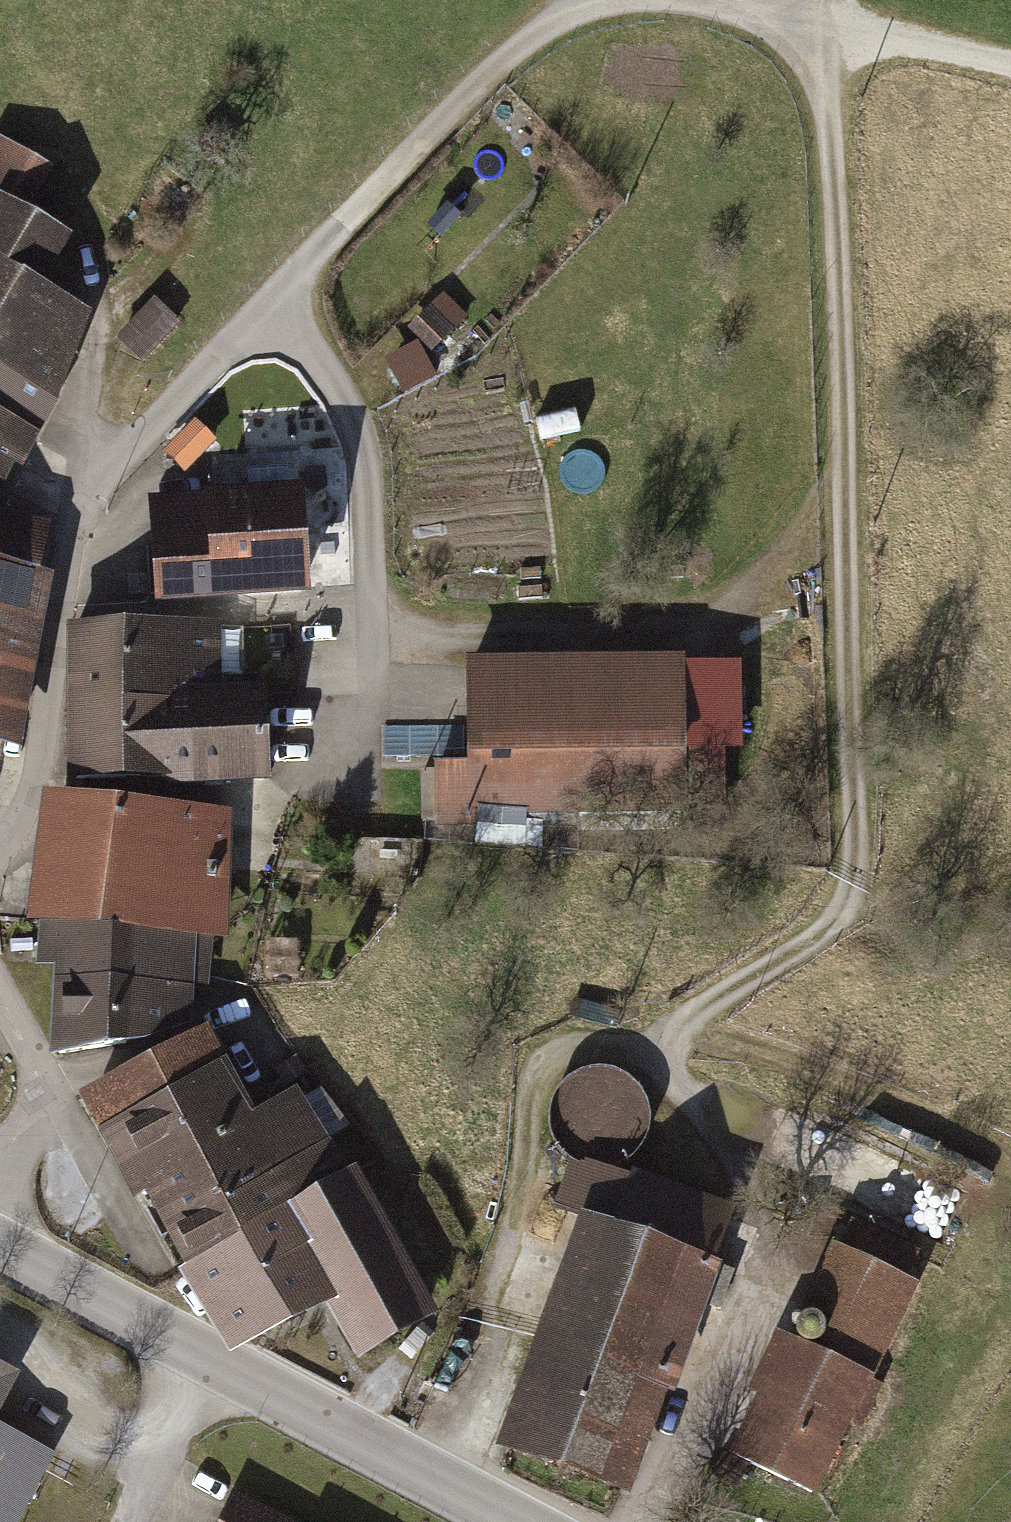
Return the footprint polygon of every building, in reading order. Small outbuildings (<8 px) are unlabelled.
[(14,466),(23,471),(60,403),(50,397),(79,343),(73,340),(88,311),(39,284),(68,230),(29,208),(51,169),(0,142),(0,491),(14,466)] [(183,330),(154,300),(115,337),(143,367),(183,330)] [(441,302),(404,331),(417,347),(434,368),(471,339),(441,302)] [(362,375),(380,411),(439,381),(434,368),(417,347),(362,375)] [(575,410),(533,419),(539,447),(581,438),(575,410)] [(201,426),(170,456),(192,478),(223,449),(201,426)] [(147,499),(150,601),(303,597),(299,482),(197,485),(198,497),(147,499)] [(10,749),(57,527),(0,515),(0,747),(10,749)] [(218,683),(217,625),(71,627),(73,779),(260,777),(258,683),(218,683)] [(681,665),(681,657),(464,656),(463,734),(386,734),(386,774),(434,774),(433,841),(473,841),(474,812),(685,814),(685,787),(742,787),(742,665),(681,665)] [(212,936),(219,816),(56,802),(39,961),(64,963),(57,1050),(148,1038),(149,1024),(182,1017),(184,984),(203,983),(206,937),(212,936)] [(201,1036),(93,1094),(144,1192),(157,1186),(236,1342),(327,1290),(362,1351),(426,1314),(358,1197),(294,1099),(249,1125),(201,1036)] [(570,1075),(551,1095),(547,1121),(555,1144),(572,1153),(614,1169),(631,1158),(645,1137),(647,1114),(641,1095),(625,1077),(599,1068),(570,1075)] [(573,1210),(486,1443),(624,1495),(660,1398),(669,1402),(703,1310),(720,1317),(736,1275),(707,1265),(727,1211),(614,1169),(572,1153),(554,1203),(573,1210)] [(753,1399),(723,1458),(807,1500),(839,1436),(853,1443),(882,1385),(868,1379),(914,1286),(907,1283),(920,1257),(850,1222),(836,1249),(829,1246),(786,1333),(775,1328),(742,1393),(753,1399)] [(0,1367),(0,1415),(20,1378),(0,1367)] [(50,1471),(57,1458),(0,1426),(0,1521),(22,1521),(50,1471)] [(233,1500),(221,1521),(275,1521),(233,1500)]
